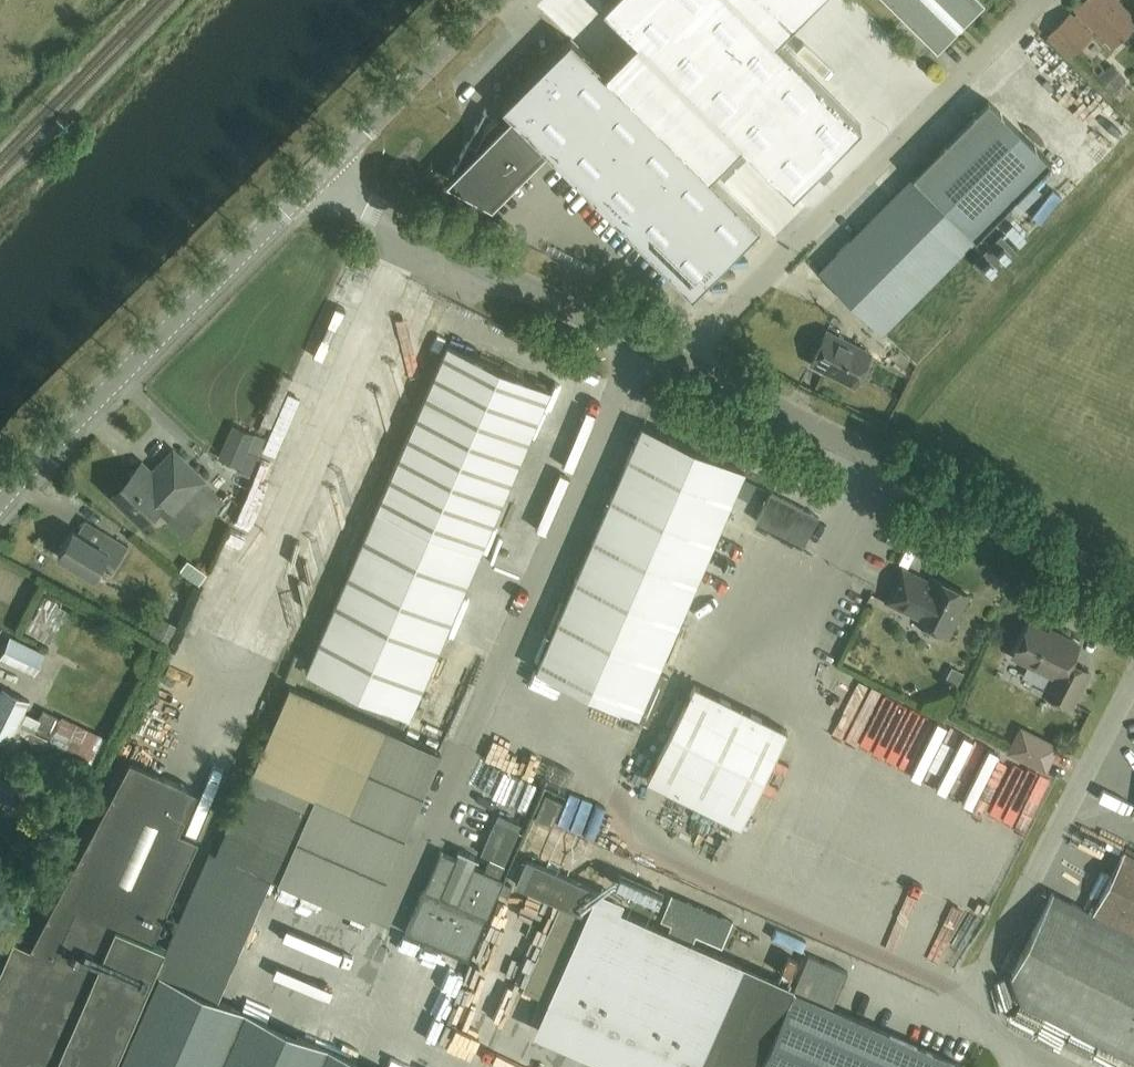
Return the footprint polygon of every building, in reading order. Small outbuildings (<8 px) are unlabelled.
[(937,50),(985,2),(983,0),(887,0),(937,50)] [(1107,38),(1131,14),(1116,0),(1085,0),(1077,8),(1107,38)] [(1071,14),(1051,34),(1072,54),(1091,34),(1071,14)] [(512,117),(503,127),(495,120),(484,131),(476,147),(469,143),(468,142),(453,170),(492,191),(493,190),(491,189),(537,142),(691,295),(760,226),(571,38),(502,107),(512,117)] [(605,61),(613,70),(636,49),(628,41),(605,61)] [(1111,93),(1126,77),(1111,62),(1096,78),(1111,93)] [(882,333),(977,238),(1052,163),(988,100),(913,175),(819,270),(882,333)] [(1001,231),(972,260),(988,276),(1017,247),(1001,231)] [(855,384),(870,353),(827,331),(811,363),(855,384)] [(408,715),(550,388),(447,344),(306,671),(408,715)] [(536,670),(639,715),(745,470),(642,425),(536,670)] [(240,468),(255,435),(237,427),(223,460),(240,468)] [(215,501),(200,485),(205,481),(173,450),(158,466),(203,512),(215,501)] [(113,491),(111,493),(144,522),(157,508),(181,533),(203,512),(158,466),(142,482),(132,472),(130,474),(132,476),(115,493),(113,491)] [(771,492),(756,521),(805,545),(819,516),(771,492)] [(235,526),(222,563),(238,568),(250,531),(235,526)] [(104,529),(96,542),(74,528),(58,553),(94,575),(104,559),(116,566),(129,544),(104,529)] [(194,560),(185,571),(202,585),(211,573),(194,560)] [(915,615),(913,618),(948,635),(968,594),(933,577),(931,583),(903,569),(887,601),(915,615)] [(58,603),(45,596),(33,619),(47,626),(58,603)] [(171,644),(179,629),(159,618),(151,634),(171,644)] [(1053,675),(1044,693),(1072,707),(1089,671),(1071,662),(1079,645),(1057,634),(1056,636),(1029,623),(1013,656),(1053,675)] [(34,673),(44,652),(10,636),(0,657),(34,673)] [(695,685),(648,780),(741,826),(788,730),(695,685)] [(3,687),(0,693),(0,738),(9,742),(19,722),(29,700),(3,687)] [(282,882),(368,919),(441,753),(290,687),(253,770),(254,770),(217,854),(271,877),(278,880),(282,882)] [(50,737),(19,722),(9,742),(7,746),(97,768),(111,739),(61,714),(50,737)] [(1057,746),(1037,737),(1021,728),(1009,752),(1045,770),(1057,746)] [(166,944),(155,939),(200,837),(180,829),(198,788),(131,759),(32,946),(14,939),(0,972),(0,1066),(113,1066),(166,944)] [(1004,824),(1017,829),(1038,783),(1025,777),(1004,824)] [(551,826),(562,802),(546,796),(536,819),(551,826)] [(522,824),(498,813),(480,854),(504,865),(522,824)] [(405,932),(468,959),(499,890),(507,894),(511,885),(502,881),(504,878),(474,865),(477,858),(478,859),(479,857),(458,848),(457,849),(459,850),(456,857),(441,850),(405,932)] [(209,851),(159,975),(217,1000),(271,877),(217,854),(209,851)] [(1124,851),(1092,913),(1052,893),(1012,972),(1022,1002),(1133,1060),(1133,856),(1124,851)] [(722,945),(733,920),(672,894),(661,918),(672,924),(668,933),(595,901),(599,891),(527,859),(517,883),(562,902),(525,987),(699,1063),(707,1066),(962,1066),(963,1065),(794,990),(794,988),(691,943),(695,933),(722,945)] [(253,974),(284,987),(315,915),(283,902),(253,974)] [(809,955),(794,988),(794,990),(829,1006),(844,973),(846,974),(847,971),(809,955)] [(217,1000),(159,975),(119,1066),(368,1066),(217,1000)]
